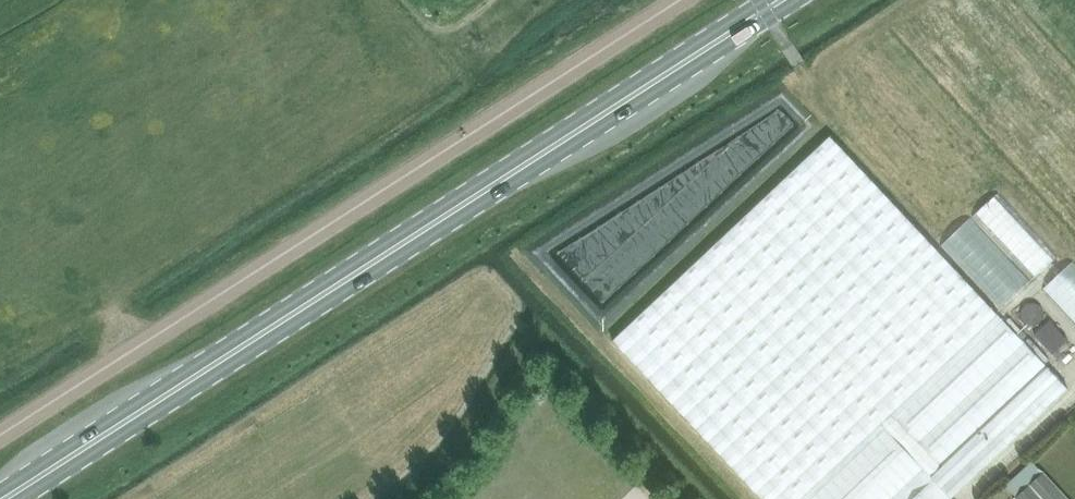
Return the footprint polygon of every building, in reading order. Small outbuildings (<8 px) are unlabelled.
[(765,498),(953,498),(952,498),(1066,390),(1048,371),(1003,322),(833,137),(614,339),(765,498)] [(1017,498),(1018,498),(1067,498),(1043,473),(1032,461),(1005,485),(1017,498)]
